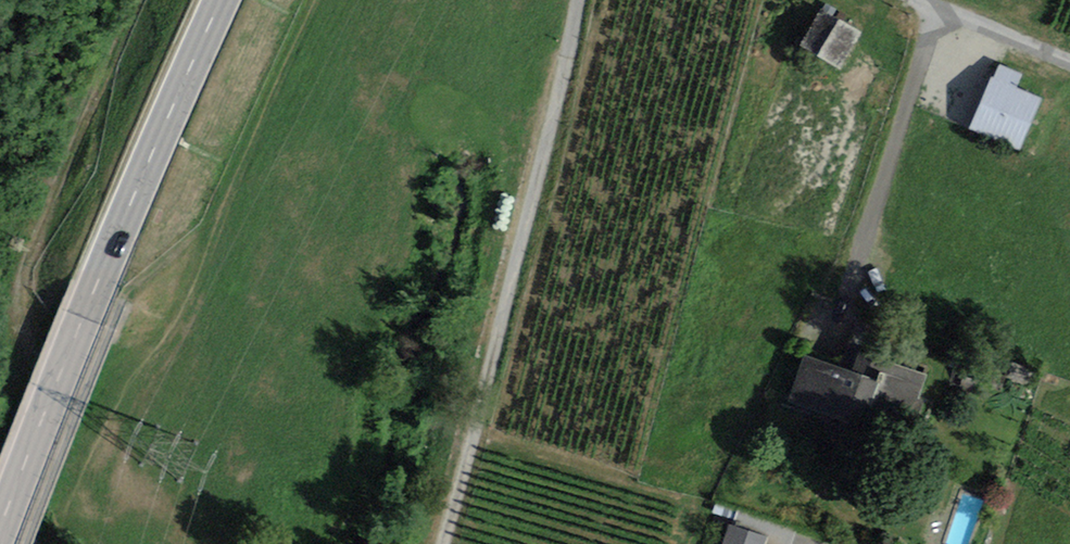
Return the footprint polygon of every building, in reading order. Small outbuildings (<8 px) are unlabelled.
[(800,46),(841,70),(862,34),(821,10),(800,46)] [(969,130),(1020,150),(1041,98),(1016,88),(1022,74),(999,65),(994,79),(990,77),(969,130)] [(854,371),(806,354),(789,402),(904,441),(927,375),(860,353),(854,371)] [(729,521),(721,543),(766,543),(769,534),(729,521)]
